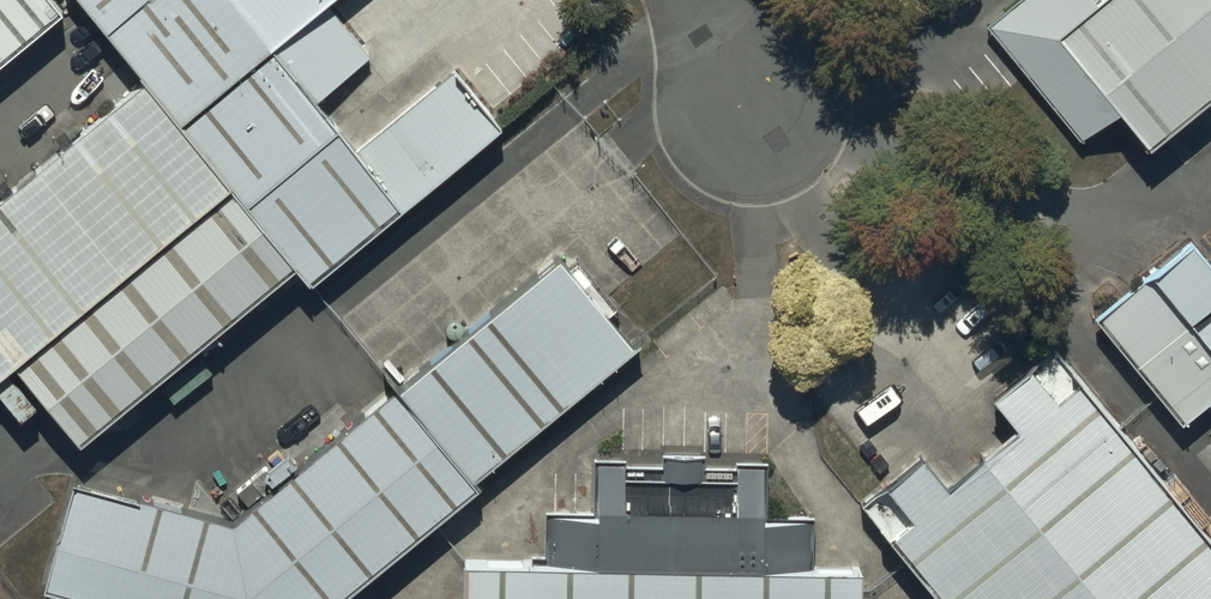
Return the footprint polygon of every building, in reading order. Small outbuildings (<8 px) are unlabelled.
[(59,22),(40,0),(0,0),(0,71),(59,22)] [(313,285),(504,125),(466,80),(367,163),(320,108),(381,57),(333,0),(170,0),(157,10),(149,0),(74,0),(142,81),(228,184),(296,264),(313,285)] [(1064,41),(1151,144),(1210,94),(1210,0),(1113,0),(1064,41)] [(0,199),(0,374),(12,363),(228,184),(142,81),(0,199)] [(296,264),(228,184),(12,363),(80,444),(296,264)] [(1193,240),(1095,322),(1180,424),(1210,398),(1210,260),(1193,240)] [(241,521),(77,486),(42,595),(56,598),(342,598),(639,352),(559,256),(241,521)] [(1057,353),(996,403),(1021,435),(948,495),(920,461),(862,508),(936,598),(1210,598),(1210,540),(1057,353)] [(466,560),(465,598),(858,598),(859,571),(811,570),(812,519),(765,518),(766,464),(735,464),(735,470),(704,470),(704,457),(663,456),(663,469),(625,469),(625,461),(596,461),(595,515),(546,514),(545,561),(466,560)]
